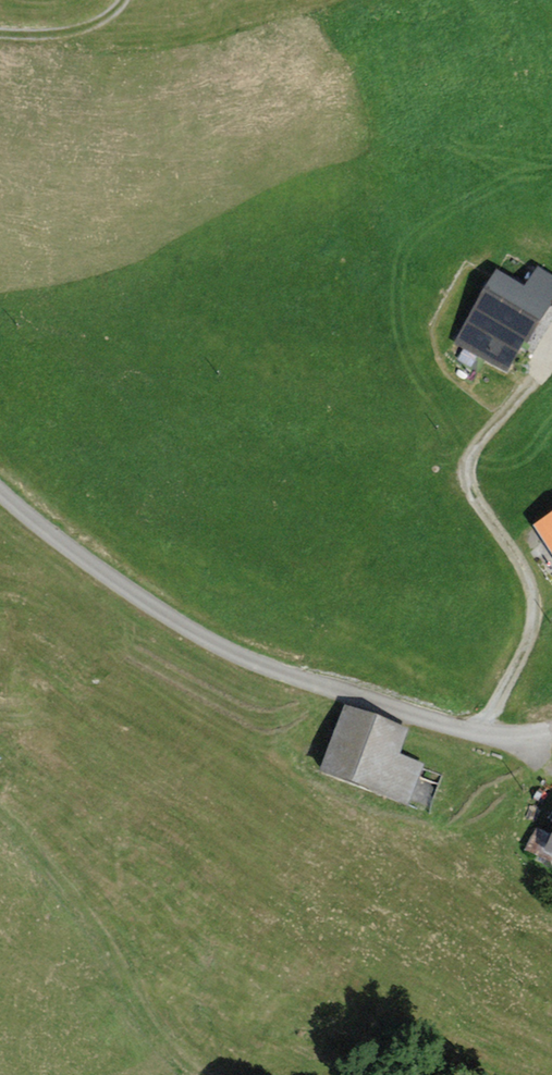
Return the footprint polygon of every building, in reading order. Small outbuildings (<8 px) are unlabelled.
[(497,278),(455,348),(508,378),(525,349),(528,351),(551,311),(551,279),(539,271),(525,294),(497,278)] [(533,533),(551,562),(551,521),(533,533)] [(407,727),(344,703),(318,769),(409,805),(426,763),(398,752),(407,727)]
